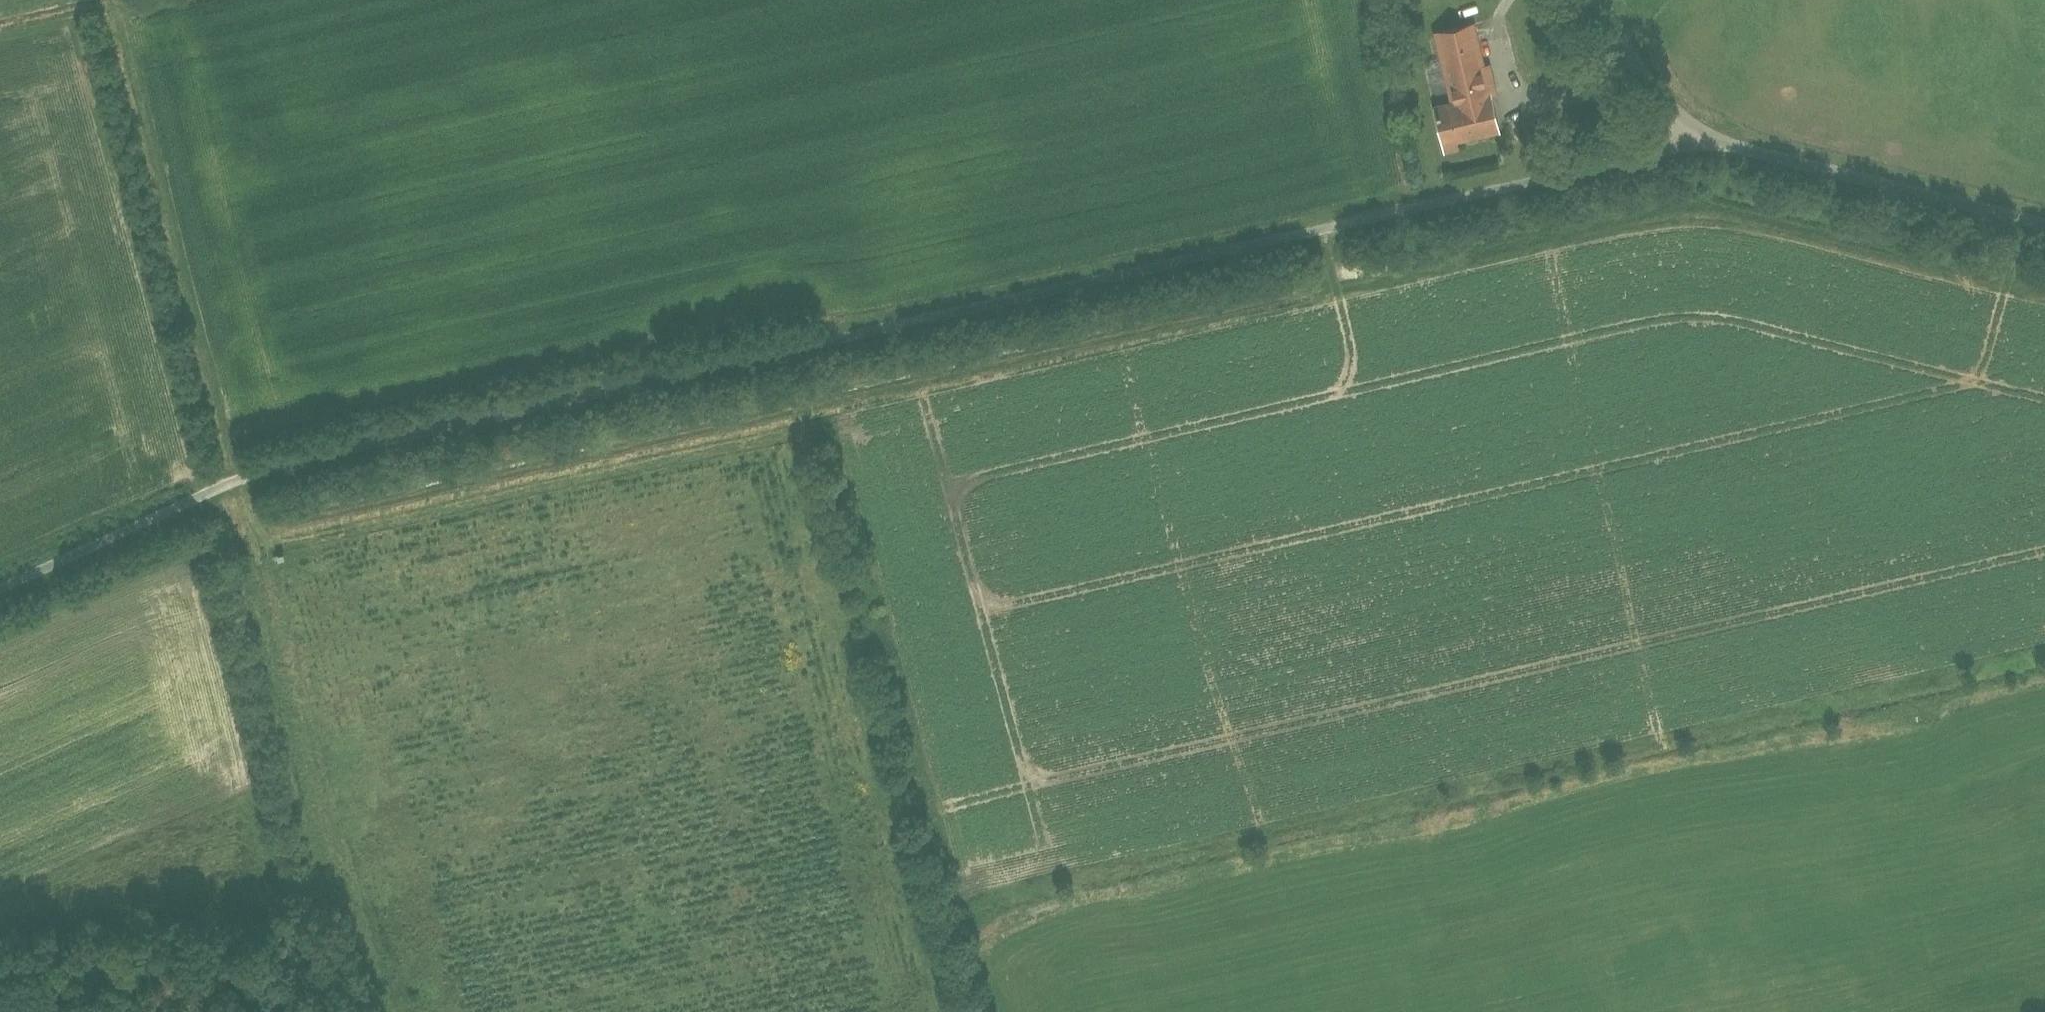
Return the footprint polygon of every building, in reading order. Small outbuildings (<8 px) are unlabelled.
[(1498,131),(1473,23),(1435,32),(1452,102),(1435,106),(1443,143),(1498,131)]
